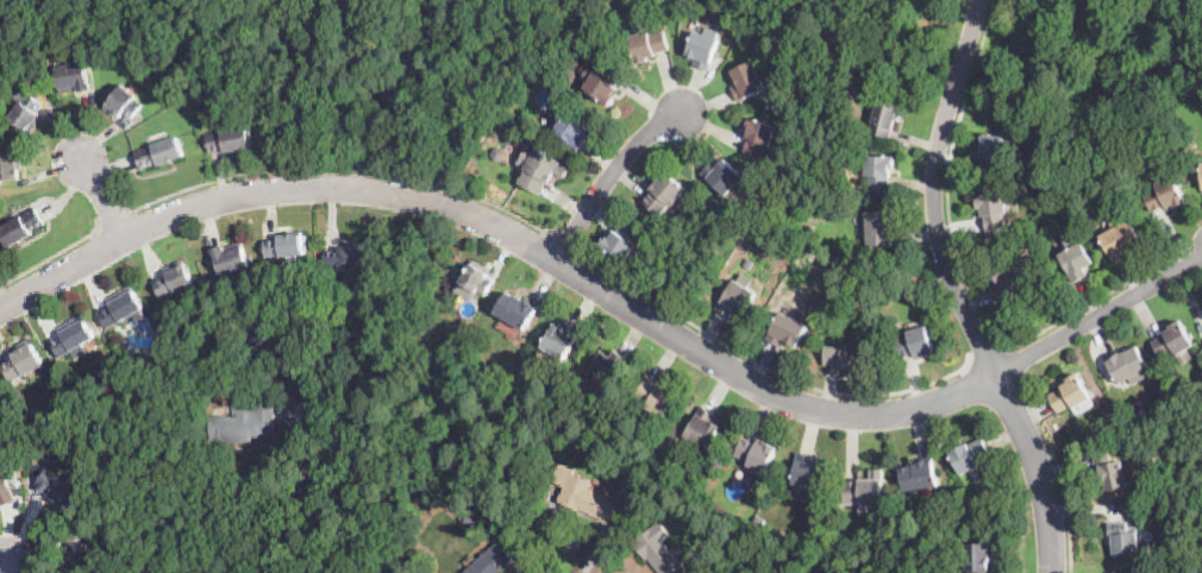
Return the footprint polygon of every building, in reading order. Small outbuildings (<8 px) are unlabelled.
[(741,13),(738,20),(730,15),(733,8),(741,13)] [(1047,26),(1046,34),(1037,33),(1038,25),(1047,26)] [(721,32),(719,38),(721,39),(712,63),(714,64),(710,71),(694,65),(697,58),(688,55),(696,31),(706,34),(708,27),(721,32)] [(666,31),(669,43),(671,50),(657,53),(657,56),(651,57),(651,61),(638,64),(631,36),(651,31),(651,34),(666,31)] [(740,101),(733,87),(739,84),(733,71),(755,61),(768,88),(740,101)] [(625,74),(624,76),(616,87),(621,89),(615,97),(618,99),(612,107),(586,90),(591,82),(584,77),(590,68),(601,75),(609,63),(625,74)] [(92,92),(81,94),(80,94),(80,92),(62,95),(57,69),(82,64),(87,64),(92,92)] [(32,137),(11,120),(23,103),(12,96),(19,86),(45,105),(38,114),(44,119),(32,137)] [(139,113),(138,114),(133,120),(124,113),(118,121),(105,109),(125,86),(138,97),(136,99),(145,106),(139,113)] [(900,121),(899,121),(896,121),(891,138),(870,133),(876,111),(871,109),(875,99),(901,106),(899,115),(901,115),(900,121)] [(581,151),(556,131),(572,111),(594,127),(587,137),(590,139),(581,151)] [(776,134),(771,146),(768,145),(763,159),(745,152),(750,139),(745,137),(750,125),(752,118),(778,128),(776,134)] [(252,150),(242,152),(226,156),(225,152),(211,155),(207,137),(249,128),(252,150)] [(1004,145),(1004,151),(1004,160),(1002,160),(1002,169),(983,169),(983,157),(978,157),(978,150),(983,150),(983,137),(1006,137),(1004,145)] [(173,164),(162,169),(161,169),(159,165),(143,171),(136,153),(179,138),(186,159),(173,164)] [(530,146),(538,151),(539,150),(570,169),(568,175),(564,180),(556,175),(550,185),(547,184),(540,196),(519,182),(526,170),(518,165),(530,146)] [(501,162),(495,160),(493,156),(495,151),(499,147),(506,150),(507,155),(506,160),(501,162)] [(13,182),(0,183),(0,155),(21,153),(23,171),(20,171),(20,181),(13,182)] [(895,169),(893,169),(893,177),(890,177),(889,193),(869,191),(870,176),(866,176),(866,156),(896,157),(895,169)] [(732,165),(733,166),(745,177),(727,196),(709,178),(708,180),(702,174),(714,160),(719,165),(726,158),(728,159),(727,160),(732,165)] [(678,202),(672,207),(671,206),(662,218),(644,201),(661,182),(651,172),(659,164),(688,190),(678,202)] [(1171,174),(1166,174),(1164,170),(1165,165),(1170,164),(1173,166),(1172,171),(1171,174)] [(1181,189),(1185,200),(1187,199),(1189,202),(1176,207),(1176,206),(1169,208),(1166,206),(1152,212),(1145,194),(1158,188),(1157,184),(1175,176),(1181,189)] [(1008,204),(1009,213),(1006,214),(1007,228),(987,232),(985,218),(981,218),(979,206),(977,206),(976,199),(976,197),(1006,193),(1008,204)] [(891,208),(891,214),(894,214),(894,223),(895,223),(895,235),(894,235),(895,240),(868,241),(866,207),(891,206),(891,208)] [(10,251),(0,233),(0,230),(37,209),(46,226),(32,234),(33,237),(20,244),(10,251)] [(1121,220),(1123,223),(1131,219),(1145,243),(1127,253),(1128,256),(1116,263),(1102,235),(1115,228),(1109,220),(1118,215),(1121,220)] [(641,232),(634,241),(638,245),(627,262),(603,246),(613,232),(616,233),(626,219),(643,229),(641,232)] [(1077,283),(1076,284),(1070,275),(1071,273),(1060,254),(1076,246),(1070,237),(1077,233),(1095,263),(1087,269),(1090,276),(1077,283)] [(271,260),(267,260),(265,241),(280,240),(280,238),(301,235),(303,235),(306,257),(271,260)] [(244,247),(250,266),(251,269),(243,271),(240,273),(238,275),(236,273),(223,278),(215,258),(214,258),(213,252),(243,243),(244,247)] [(371,251),(370,253),(369,272),(326,270),(326,264),(327,251),(340,252),(342,248),(371,251)] [(1003,300),(1000,302),(991,288),(995,285),(993,281),(995,279),(991,271),(1013,259),(1027,285),(1003,300)] [(164,300),(162,301),(154,284),(167,277),(165,276),(173,272),(170,269),(183,262),(195,285),(164,300)] [(493,288),(487,297),(480,292),(478,294),(462,284),(464,279),(475,262),(492,271),(487,278),(495,283),(493,288)] [(753,301),(745,314),(746,315),(745,317),(734,310),(731,317),(716,309),(721,301),(722,302),(737,279),(758,292),(753,301)] [(148,320),(138,325),(134,319),(129,322),(127,320),(108,332),(99,315),(112,307),(111,304),(134,291),(145,310),(143,311),(148,320)] [(509,294),(517,298),(517,297),(525,302),(526,301),(539,309),(525,333),(503,320),(496,315),(509,294)] [(809,326),(800,344),(797,348),(784,341),(781,348),(766,340),(769,334),(771,330),(772,332),(782,311),(809,326)] [(87,352),(89,354),(76,361),(73,354),(61,360),(52,346),(51,344),(63,336),(62,334),(86,321),(96,340),(84,346),(87,352)] [(1183,325),(1185,329),(1189,328),(1192,333),(1189,335),(1195,345),(1177,355),(1176,352),(1162,360),(1152,342),(1165,334),(1165,333),(1171,328),(1171,326),(1181,321),(1183,325)] [(571,325),(581,330),(582,332),(564,361),(546,351),(543,348),(556,326),(565,330),(569,325),(571,325)] [(937,353),(935,353),(916,359),(915,353),(900,358),(894,336),(928,326),(937,353)] [(30,376),(29,377),(25,378),(25,376),(12,384),(2,367),(15,359),(13,355),(33,345),(45,366),(30,376)] [(870,348),(868,372),(841,369),(841,367),(825,365),(827,346),(845,348),(845,345),(870,348)] [(1138,346),(1140,351),(1153,374),(1133,385),(1129,379),(1120,384),(1108,361),(1131,348),(1132,351),(1138,346)] [(612,355),(613,357),(615,352),(630,360),(614,386),(591,372),(605,351),(612,355)] [(175,361),(170,364),(165,355),(170,353),(171,353),(175,361)] [(248,366),(234,366),(234,357),(248,355),(248,366)] [(501,374),(499,378),(492,374),(494,370),(494,369),(501,373),(501,374)] [(295,380),(287,380),(286,371),(295,371),(295,380)] [(1088,402),(1078,407),(1075,409),(1072,405),(1059,413),(1050,396),(1064,388),(1060,383),(1078,373),(1093,398),(1088,402)] [(661,388),(670,392),(671,391),(678,395),(665,418),(647,408),(650,404),(637,396),(647,379),(661,388)] [(252,439),(252,443),(220,446),(220,441),(211,442),(209,420),(255,416),(253,401),(275,398),(277,435),(261,436),(261,439),(252,439)] [(722,427),(710,447),(709,449),(700,445),(695,452),(685,447),(690,440),(685,436),(703,407),(716,414),(713,422),(722,427)] [(40,424),(36,427),(27,413),(37,408),(44,422),(40,424)] [(349,421),(340,421),(339,411),(349,411),(349,421)] [(681,429),(676,437),(669,434),(674,426),(681,429)] [(990,448),(991,452),(993,455),(978,462),(981,466),(963,476),(950,449),(960,445),(963,449),(984,437),(990,448)] [(753,443),(756,445),(757,441),(765,445),(766,442),(778,447),(766,474),(747,465),(750,462),(735,456),(744,439),(753,443)] [(1113,455),(1114,462),(1123,460),(1125,470),(1128,468),(1129,477),(1127,477),(1129,487),(1108,493),(1106,484),(1104,484),(1101,467),(1097,468),(1093,453),(1110,448),(1113,455)] [(829,466),(828,467),(824,490),(794,484),(799,455),(800,453),(815,455),(814,462),(829,466)] [(935,468),(938,480),(939,486),(906,492),(902,471),(901,471),(900,468),(914,466),(914,465),(918,464),(918,459),(933,456),(935,468)] [(658,462),(653,470),(649,466),(652,460),(658,462)] [(14,481),(8,467),(17,465),(21,479),(14,481)] [(636,492),(618,484),(621,474),(618,473),(622,465),(644,476),(636,492)] [(620,504),(614,516),(611,524),(582,511),(581,514),(561,503),(566,489),(553,483),(561,466),(577,473),(576,477),(594,485),(591,490),(620,503),(620,504)] [(17,503),(0,509),(0,471),(5,470),(17,503)] [(884,476),(883,485),(883,508),(860,506),(860,505),(845,505),(845,481),(860,481),(860,480),(871,481),(871,470),(884,470),(884,476)] [(80,497),(69,511),(68,512),(60,506),(58,508),(46,498),(48,496),(36,486),(39,484),(49,471),(81,496),(80,497)] [(766,518),(763,527),(755,523),(758,515),(766,518)] [(1133,525),(1133,528),(1139,528),(1139,540),(1150,540),(1151,553),(1115,555),(1114,546),(1112,546),(1110,541),(1109,523),(1132,522),(1133,525)] [(511,529),(503,534),(500,529),(507,524),(511,529)] [(688,571),(685,572),(660,572),(649,559),(646,560),(633,543),(653,527),(668,544),(681,561),(688,571)] [(93,565),(93,568),(73,571),(71,568),(69,568),(67,550),(69,549),(68,537),(88,535),(93,565)] [(505,571),(502,572),(467,572),(488,553),(489,554),(502,541),(508,546),(515,554),(517,556),(503,569),(505,571)] [(988,572),(971,572),(968,572),(968,544),(990,546),(991,546),(991,572),(988,572)]
